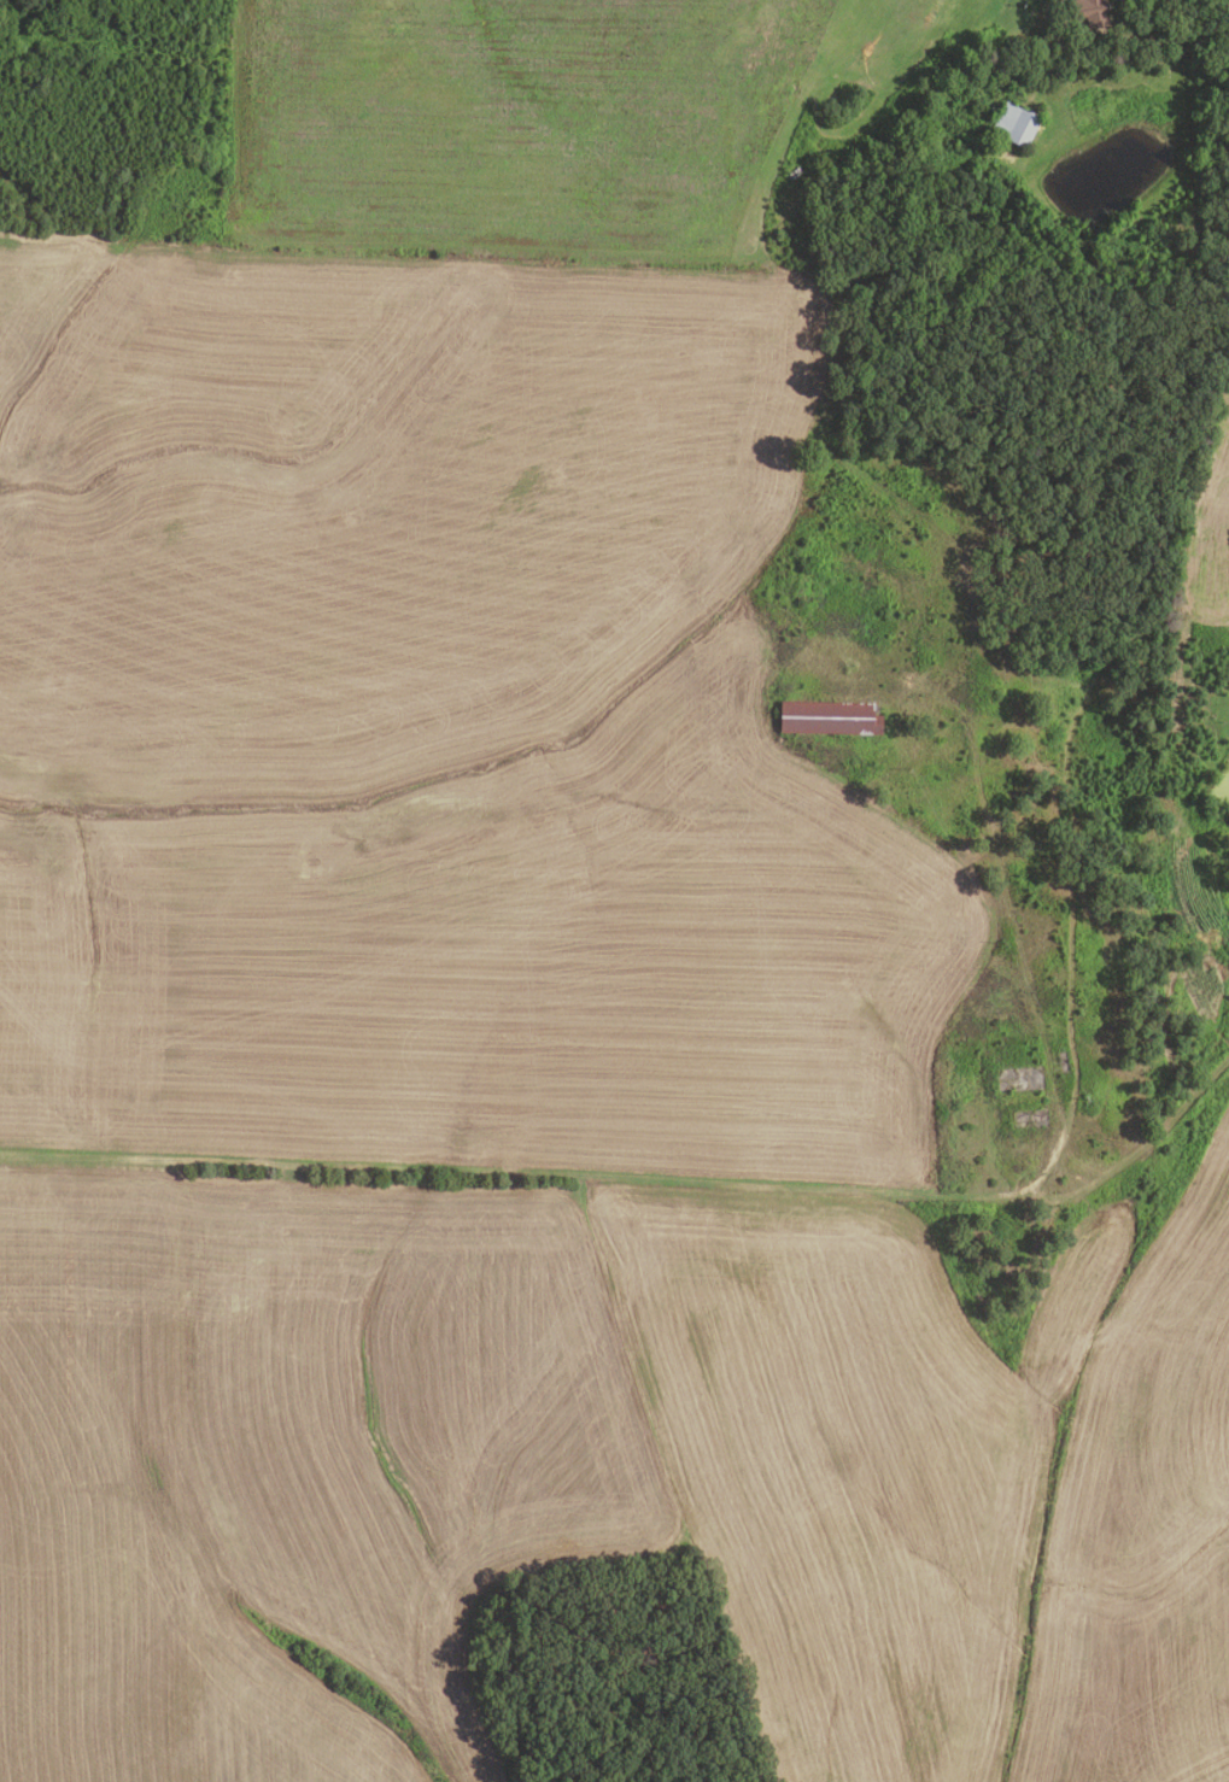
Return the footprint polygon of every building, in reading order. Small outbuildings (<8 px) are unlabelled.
[(1077,19),(1072,0),(1108,0),(1113,25),(1090,30),(1088,17),(1077,19)] [(1011,68),(1013,80),(1000,82),(997,69),(1011,68)] [(1025,148),(993,130),(1009,100),(1042,119),(1025,148)] [(880,735),(779,734),(780,702),(873,703),(873,714),(880,715),(880,735)]
